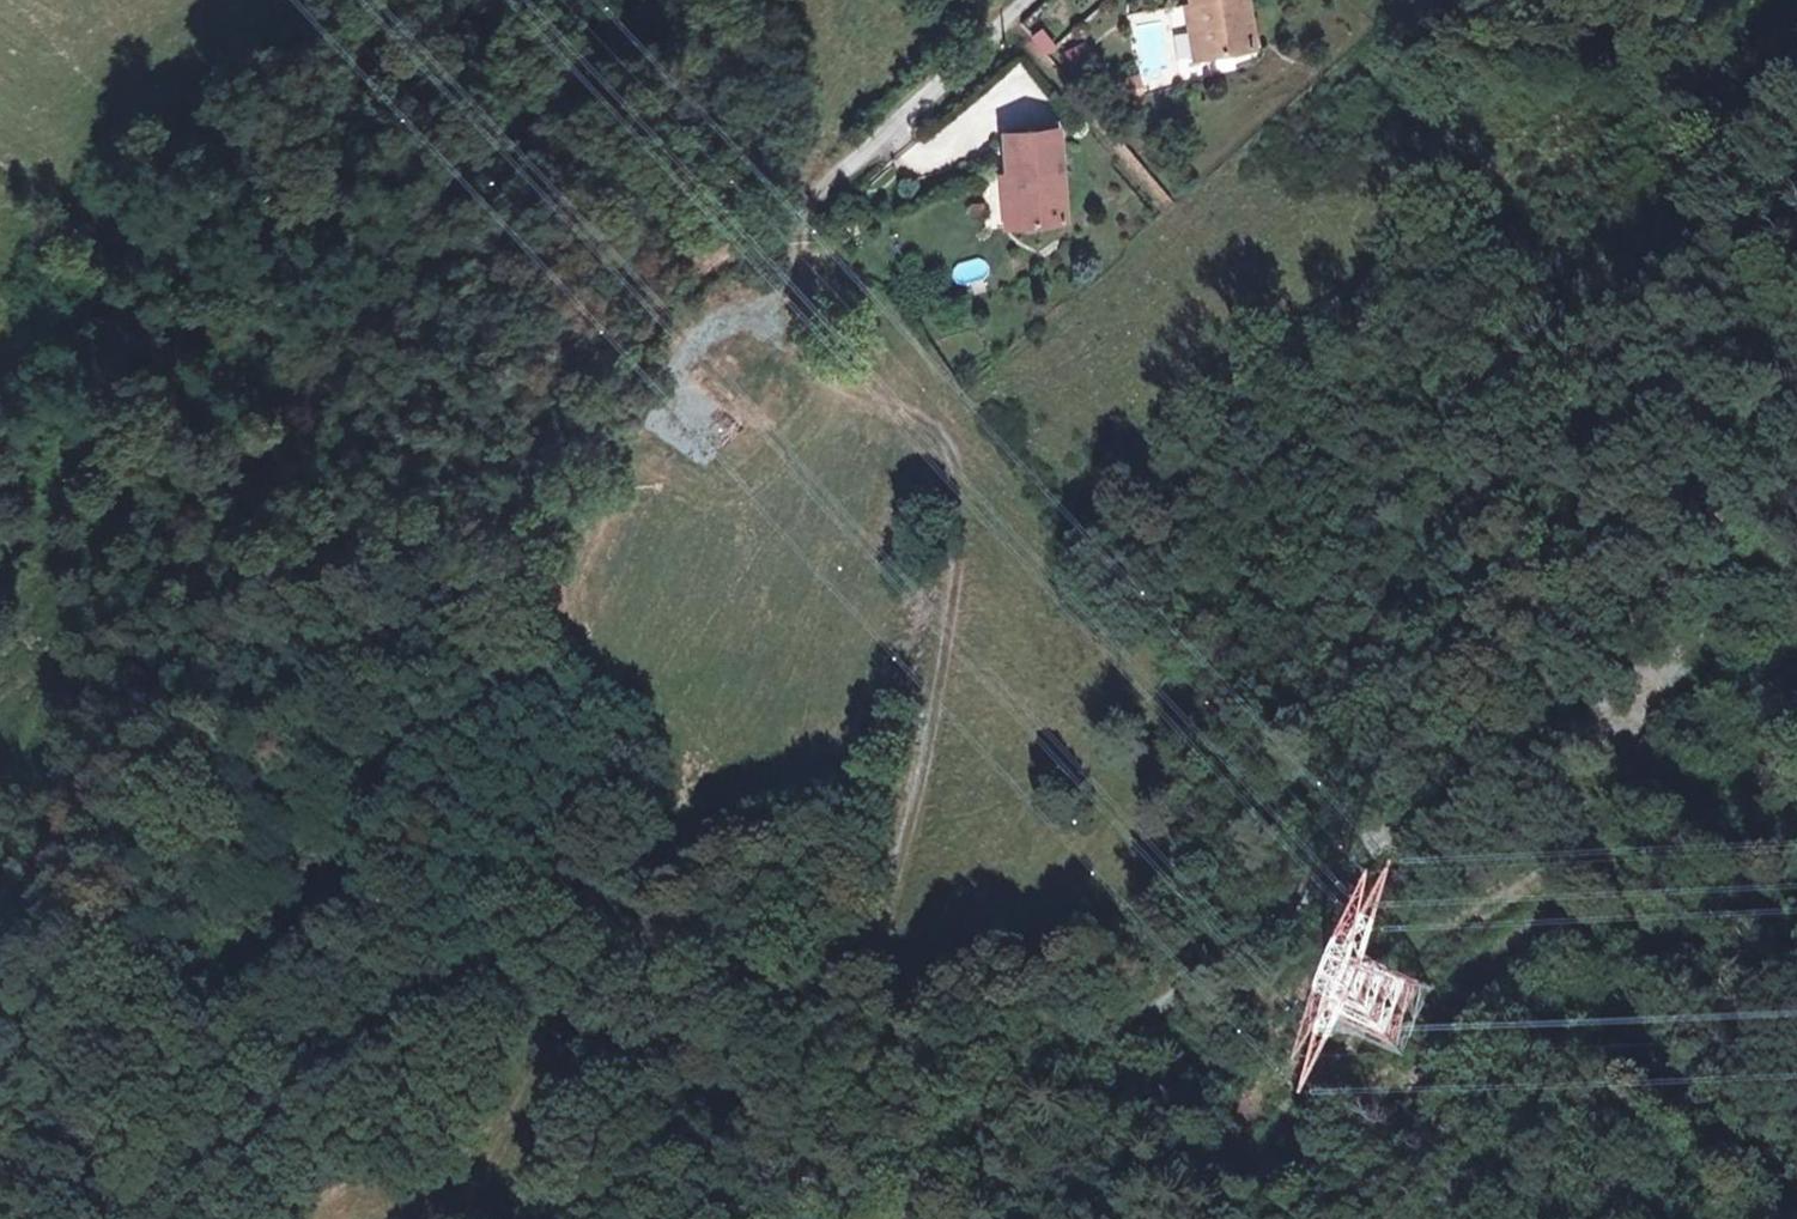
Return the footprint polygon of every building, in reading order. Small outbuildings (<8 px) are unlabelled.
[(1244,0),(1188,0),(1188,5),(1197,5),(1200,31),(1203,61),(1250,57),(1244,0)] [(1203,61),(1200,31),(1183,33),(1186,62),(1203,61)] [(1043,34),(1033,42),(1046,59),(1056,51),(1043,34)] [(1072,67),(1092,56),(1083,39),(1063,51),(1072,67)] [(1061,127),(1007,128),(1009,169),(1017,170),(1019,195),(1021,220),(1021,224),(1067,223),(1061,127)] [(1021,220),(1019,195),(1002,196),(1004,221),(1021,220)]
